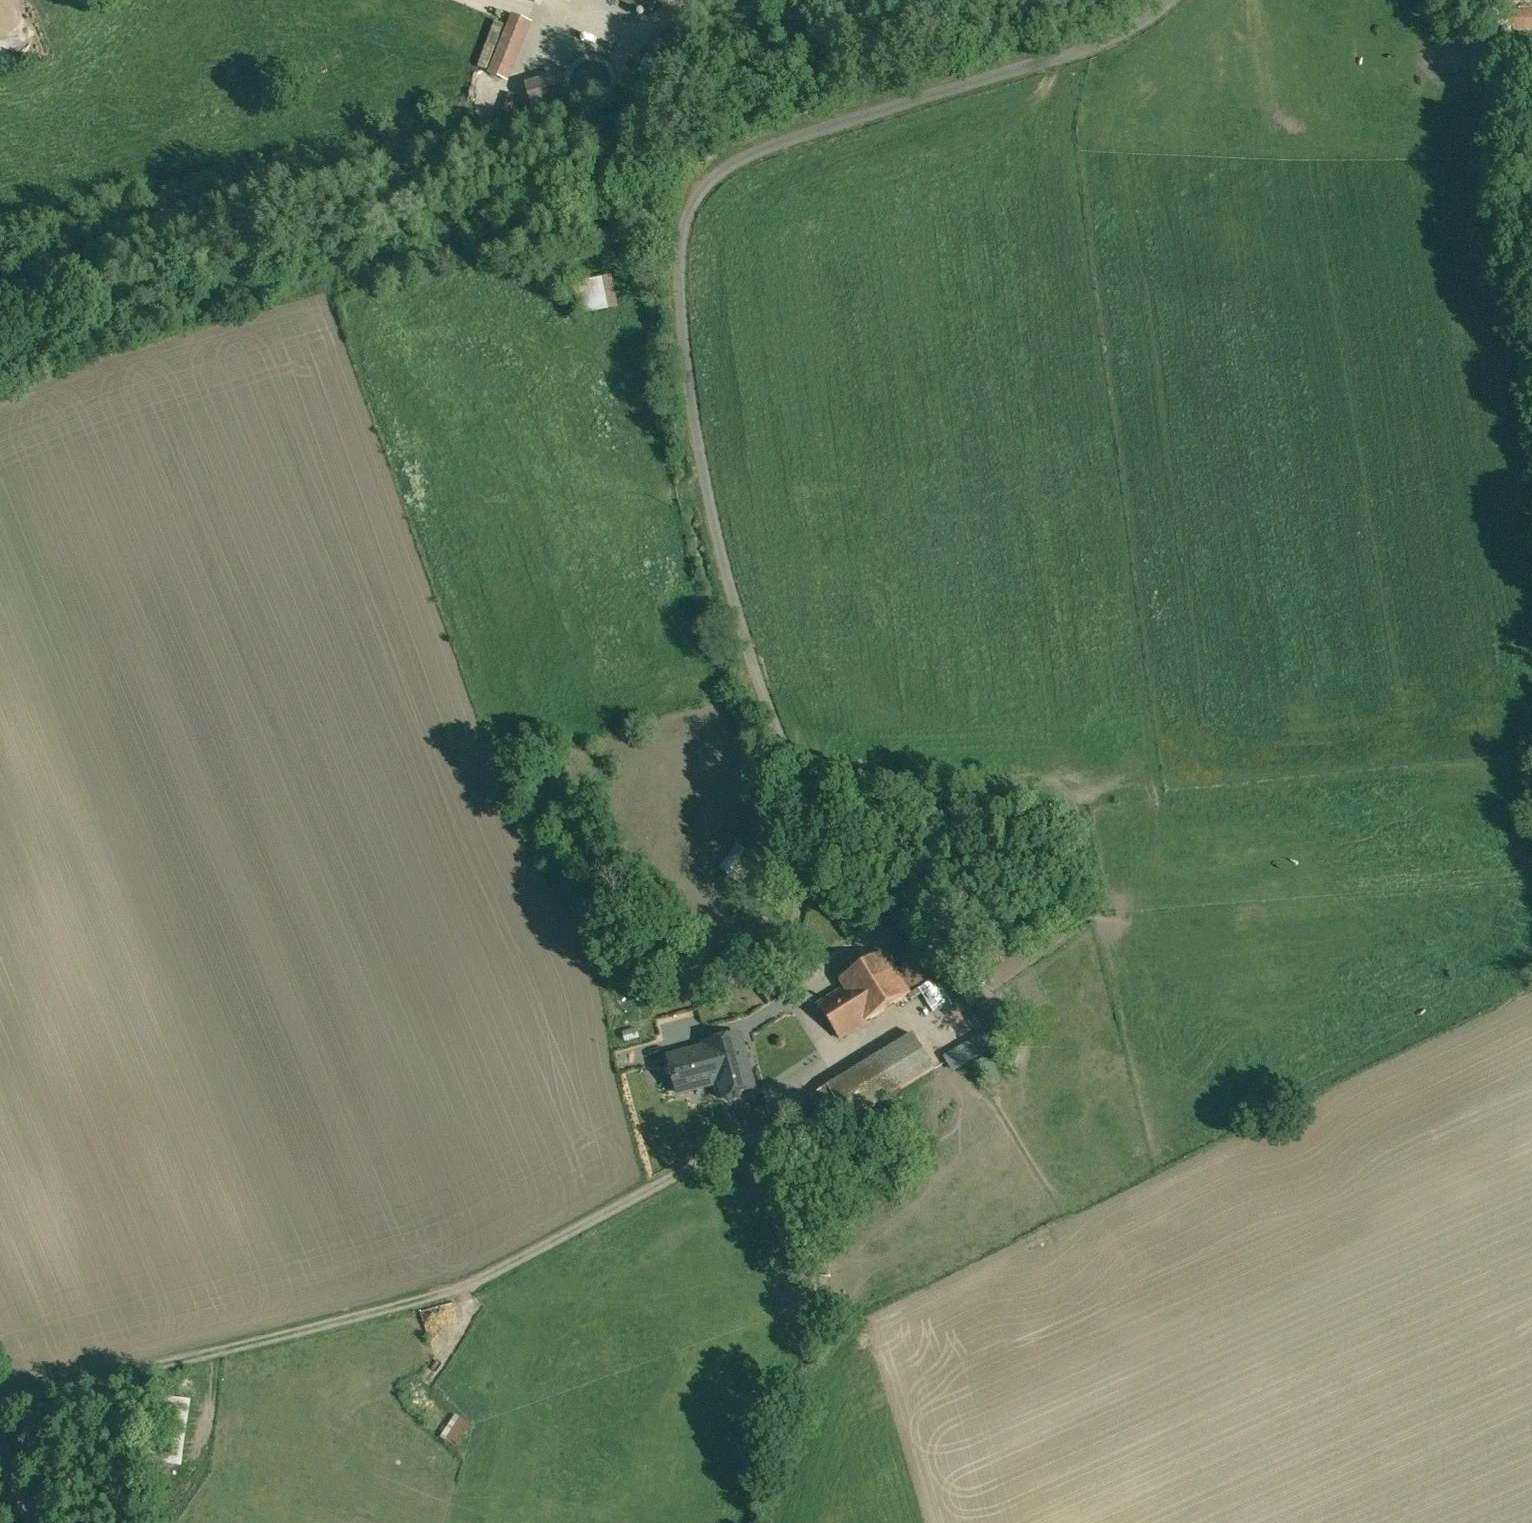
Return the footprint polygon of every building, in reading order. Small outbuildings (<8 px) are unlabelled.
[(17,21),(12,0),(0,0),(0,25),(17,21)] [(652,14),(657,0),(617,0),(652,14)] [(1508,10),(1508,31),(1531,30),(1531,9),(1508,10)] [(513,16),(489,75),(508,83),(532,23),(513,16)] [(655,70),(667,43),(648,35),(637,62),(655,70)] [(562,76),(521,87),(529,114),(570,102),(562,76)] [(615,276),(581,279),(583,312),(618,309),(615,276)] [(737,882),(756,857),(737,843),(719,868),(737,882)] [(896,970),(874,936),(830,963),(845,988),(896,970)] [(914,959),(896,970),(908,989),(926,978),(914,959)] [(896,970),(845,988),(818,1004),(839,1038),(911,994),(908,989),(896,970)] [(666,1053),(679,1098),(720,1087),(724,1103),(759,1093),(742,1032),(666,1053)] [(952,1069),(993,1049),(985,1033),(944,1054),(952,1069)] [(913,1034),(827,1086),(849,1121),(935,1068),(913,1034)] [(440,1437),(456,1447),(471,1423),(455,1412),(440,1437)]
